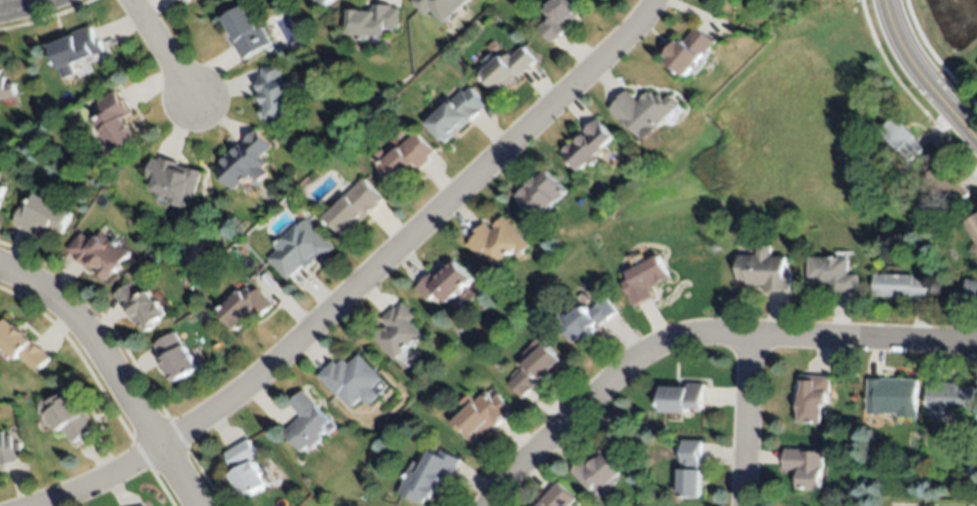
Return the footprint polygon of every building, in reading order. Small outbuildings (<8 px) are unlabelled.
[(325,8),(319,0),(336,0),(325,8)] [(423,14),(411,0),(468,0),(443,22),(429,8),(423,14)] [(548,5),(554,0),(575,0),(585,10),(578,16),(579,16),(573,20),(571,18),(567,22),(572,27),(559,40),(558,38),(556,41),(552,43),(538,29),(546,21),(547,22),(552,17),(545,10),(550,6),(548,5)] [(269,39),(241,56),(233,43),(237,41),(223,19),(245,5),(259,29),(261,27),(269,39)] [(398,29),(385,28),(384,36),(368,35),(368,40),(356,39),(356,35),(347,34),(348,10),(371,12),(371,5),(392,5),(392,8),(399,8),(398,29)] [(49,45),(73,36),(71,33),(89,26),(95,40),(98,39),(103,51),(59,69),(49,45)] [(716,41),(703,59),(702,57),(687,77),(667,61),(669,58),(666,56),(678,40),(681,42),(683,40),(685,41),(697,26),(716,41)] [(536,61),(520,77),(518,75),(499,92),(482,74),(501,56),(503,58),(508,53),(512,57),(523,47),(536,61)] [(496,54),(485,65),(481,61),(492,50),(496,54)] [(261,67),(283,66),(283,83),(294,83),(296,117),(262,119),(260,75),(261,75),(261,67)] [(16,96),(0,99),(0,74),(1,74),(3,83),(13,81),(16,96)] [(442,142),(426,124),(435,115),(432,111),(440,104),(443,108),(452,100),(451,100),(462,90),(464,93),(471,87),(487,104),(480,110),(482,111),(468,123),(445,143),(444,141),(442,142)] [(116,154),(102,132),(100,133),(94,123),(106,115),(97,102),(114,91),(124,106),(125,106),(130,114),(123,119),(126,124),(128,124),(133,132),(132,133),(137,141),(116,154)] [(643,140),(634,129),(631,131),(610,108),(628,92),(638,102),(650,92),(654,98),(658,94),(663,99),(669,94),(680,106),(643,140)] [(924,149),(909,162),(901,152),(899,153),(881,131),(897,117),(914,137),(924,149)] [(576,139),(577,138),(579,140),(586,134),(583,132),(598,120),(613,138),(594,155),(598,159),(589,166),(587,164),(579,171),(562,151),(576,139)] [(260,157),(267,164),(262,168),(268,173),(259,182),(254,177),(244,187),(240,183),(233,191),(213,171),(221,163),(220,162),(238,145),(239,146),(257,129),(273,145),(260,157)] [(418,171),(413,166),(408,170),(410,171),(401,179),(401,177),(394,184),(380,168),(379,169),(371,160),(382,149),(389,157),(416,133),(434,152),(427,158),(429,160),(418,171)] [(882,161),(887,157),(893,164),(888,168),(882,161)] [(191,201),(185,199),(184,201),(152,191),(155,181),(147,179),(153,158),(160,160),(160,158),(178,163),(178,166),(187,169),(187,168),(201,171),(191,201)] [(970,194),(958,208),(947,197),(943,201),(923,182),(939,165),(970,194)] [(552,177),(563,189),(551,200),(542,210),(539,207),(532,214),(514,195),(528,181),(530,182),(536,177),(538,179),(547,171),(552,177)] [(364,178),(382,199),(376,204),(377,206),(343,237),(325,217),(345,197),(345,196),(364,178)] [(874,192),(866,195),(863,189),(872,185),(874,192)] [(72,212),(61,235),(49,229),(48,232),(39,227),(35,235),(12,224),(23,203),(28,206),(35,193),(72,212)] [(963,225),(976,215),(976,246),(963,225)] [(530,246),(519,255),(515,250),(496,267),(484,252),(479,257),(467,245),(472,240),(469,236),(484,222),(492,231),(495,228),(492,226),(502,216),(530,246)] [(268,260),(278,252),(273,246),(282,238),(285,242),(298,230),(297,228),(307,219),(333,248),(319,262),(315,258),(312,261),(314,261),(305,270),(301,266),(286,280),(268,260)] [(129,254),(122,262),(123,263),(114,274),(112,272),(105,281),(95,271),(96,270),(88,263),(85,267),(72,256),(73,254),(67,249),(81,234),(91,243),(101,233),(111,241),(113,239),(129,254)] [(790,291),(764,290),(764,286),(747,285),(747,282),(737,281),(738,255),(756,256),(756,245),(771,246),(770,256),(786,256),(785,272),(791,272),(790,291)] [(657,255),(670,278),(649,290),(653,297),(634,308),(621,285),(628,280),(624,273),(657,255)] [(848,259),(847,275),(857,275),(856,292),(846,292),(846,294),(829,294),(830,283),(816,282),(816,279),(808,279),(809,257),(848,259)] [(415,288),(430,274),(429,274),(431,272),(434,276),(452,259),(472,280),(448,303),(436,291),(425,300),(415,288)] [(912,275),(912,278),(927,279),(927,299),(911,298),(874,296),(875,274),(912,275)] [(965,300),(976,300),(976,281),(966,280),(965,300)] [(112,293),(129,282),(139,296),(147,290),(155,302),(157,301),(166,314),(153,322),(155,325),(144,332),(136,321),(132,324),(112,293)] [(272,305),(260,316),(253,309),(241,320),(243,323),(234,332),(217,312),(245,287),(251,293),(256,288),(272,305)] [(617,313),(606,323),(604,320),(582,340),(580,337),(572,343),(557,325),(559,324),(555,318),(562,312),(564,316),(571,310),(573,313),(583,305),(587,311),(604,297),(617,313)] [(414,316),(408,321),(420,334),(400,353),(400,354),(393,361),(371,338),(381,328),(382,330),(387,326),(380,320),(393,307),(395,309),(401,303),(414,316)] [(15,360),(0,346),(0,326),(6,319),(13,326),(15,325),(24,333),(23,335),(30,340),(31,340),(44,352),(43,352),(49,357),(35,373),(18,356),(15,360)] [(198,369),(174,384),(159,361),(163,359),(153,344),(173,332),(182,347),(184,345),(198,369)] [(547,347),(559,360),(560,359),(564,364),(546,380),(543,384),(539,380),(520,398),(507,383),(524,368),(521,365),(545,344),(547,347)] [(381,379),(371,388),(378,396),(367,406),(360,398),(350,408),(339,395),(336,397),(317,376),(333,361),(336,365),(342,359),(347,364),(358,354),(381,379)] [(796,386),(801,386),(801,375),(831,376),(830,395),(829,395),(828,404),(824,404),(823,423),(800,422),(800,415),(796,415),(796,386)] [(868,377),(918,379),(917,415),(868,414),(868,377)] [(944,409),(944,419),(926,419),(928,381),(945,382),(959,383),(959,386),(975,387),(974,411),(944,409)] [(703,384),(701,410),(689,409),(688,414),(661,413),(662,387),(687,388),(687,383),(703,384)] [(301,416),(289,404),(302,391),(329,422),(322,428),(324,430),(317,436),(320,439),(310,448),(308,445),(301,451),(283,432),(301,416)] [(471,444),(451,423),(472,405),(471,404),(484,391),(490,398),(496,394),(511,410),(493,427),(491,424),(471,444)] [(94,429),(70,443),(62,429),(57,432),(45,414),(52,410),(47,402),(60,395),(63,401),(74,394),(94,429)] [(16,461),(0,466),(0,465),(0,431),(1,431),(3,437),(9,435),(12,444),(18,442),(23,457),(16,459),(16,461)] [(247,439),(258,457),(251,461),(260,476),(266,485),(243,499),(229,476),(234,472),(223,454),(247,439)] [(701,497),(679,496),(680,441),(702,442),(701,459),(699,459),(699,470),(702,471),(701,497)] [(570,470),(583,457),(590,465),(599,456),(597,455),(607,445),(627,467),(610,483),(612,485),(601,495),(594,486),(589,491),(570,470)] [(798,488),(798,477),(799,477),(799,470),(785,470),(785,450),(807,450),(807,452),(824,452),(823,488),(798,488)] [(413,460),(421,465),(430,451),(438,456),(441,451),(458,461),(448,479),(442,476),(438,484),(440,486),(438,491),(435,490),(430,499),(425,496),(420,504),(398,492),(403,484),(400,483),(413,460)] [(911,465),(916,462),(919,468),(914,471),(911,465)] [(972,463),(976,468),(971,473),(967,468),(972,463)] [(575,500),(569,505),(540,505),(543,503),(541,501),(543,498),(558,483),(575,500)]
